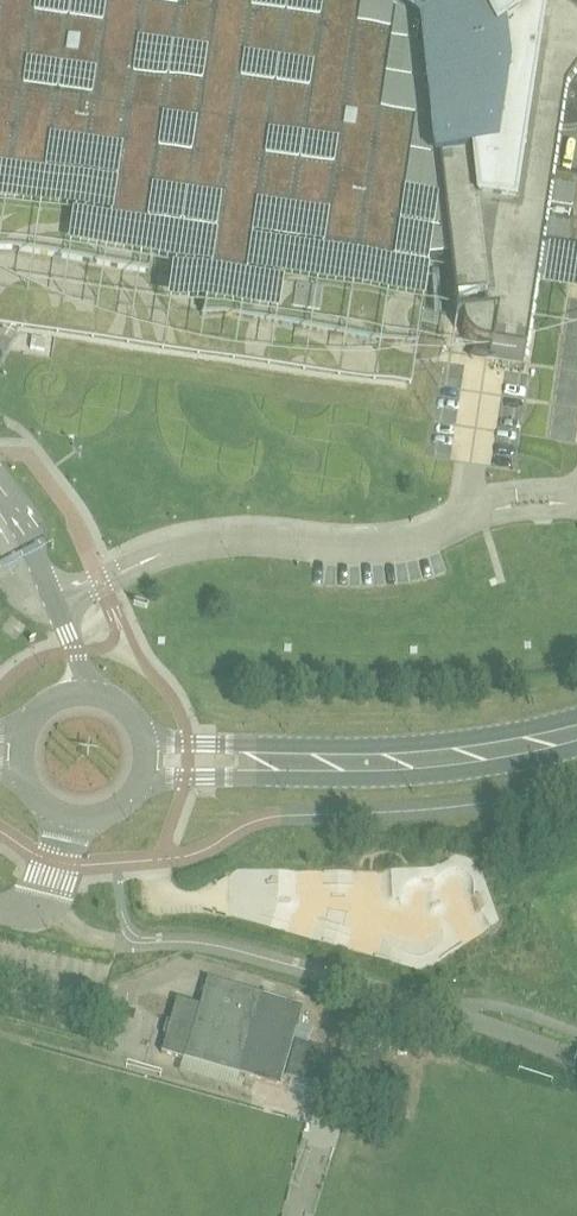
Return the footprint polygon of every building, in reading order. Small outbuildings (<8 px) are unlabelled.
[(148,273),(153,238),(213,247),(202,316),(417,348),(429,271),(447,268),(454,326),(460,326),(461,331),(462,334),(462,337),(463,338),(464,340),(466,342),(467,344),(469,346),(472,348),(474,349),(476,351),(478,351),(480,352),(482,352),(489,353),(489,355),(523,361),(539,258),(576,264),(576,179),(551,175),(562,102),(576,83),(576,0),(0,0),(0,251),(148,273)] [(417,348),(202,316),(213,247),(153,238),(148,273),(0,251),(0,325),(21,328),(412,386),(417,348)] [(175,998),(160,1053),(279,1087),(302,1007),(206,978),(199,1005),(175,998)] [(384,1103),(388,1086),(392,1069),(294,1041),(285,1077),(384,1103)] [(404,1072),(392,1069),(388,1086),(399,1090),(404,1072)]
